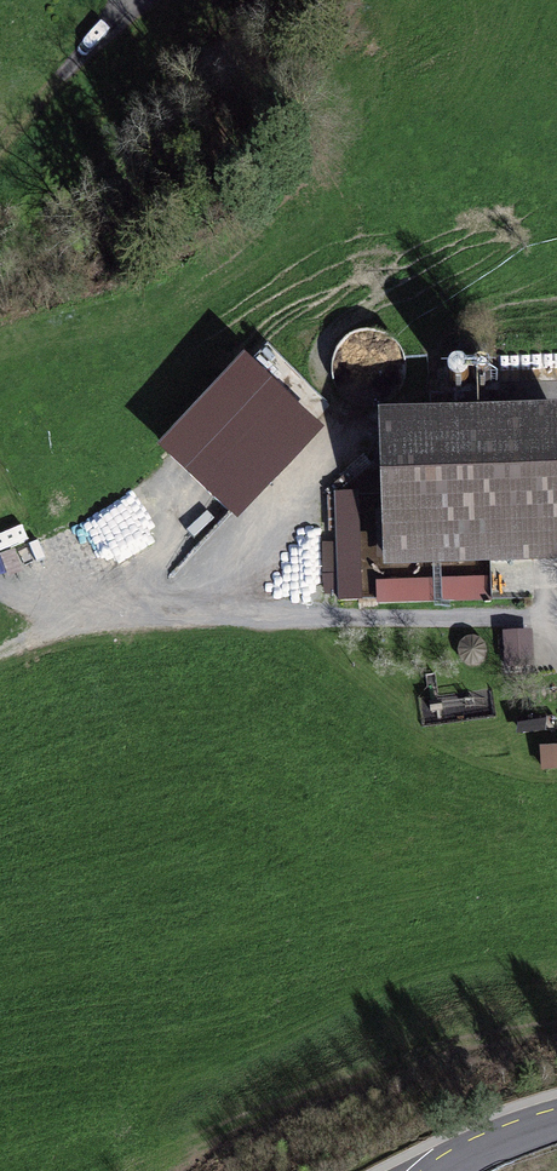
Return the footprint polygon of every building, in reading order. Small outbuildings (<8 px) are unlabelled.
[(244,374),(195,487),(275,521),(324,408),(244,374)] [(383,406),(384,556),(556,554),(556,405),(383,406)] [(337,494),(338,597),(360,597),(358,494),(337,494)] [(488,575),(379,580),(380,601),(489,596),(488,575)] [(538,645),(506,644),(505,676),(537,678),(538,645)] [(543,772),(556,771),(556,753),(542,753),(543,772)]
